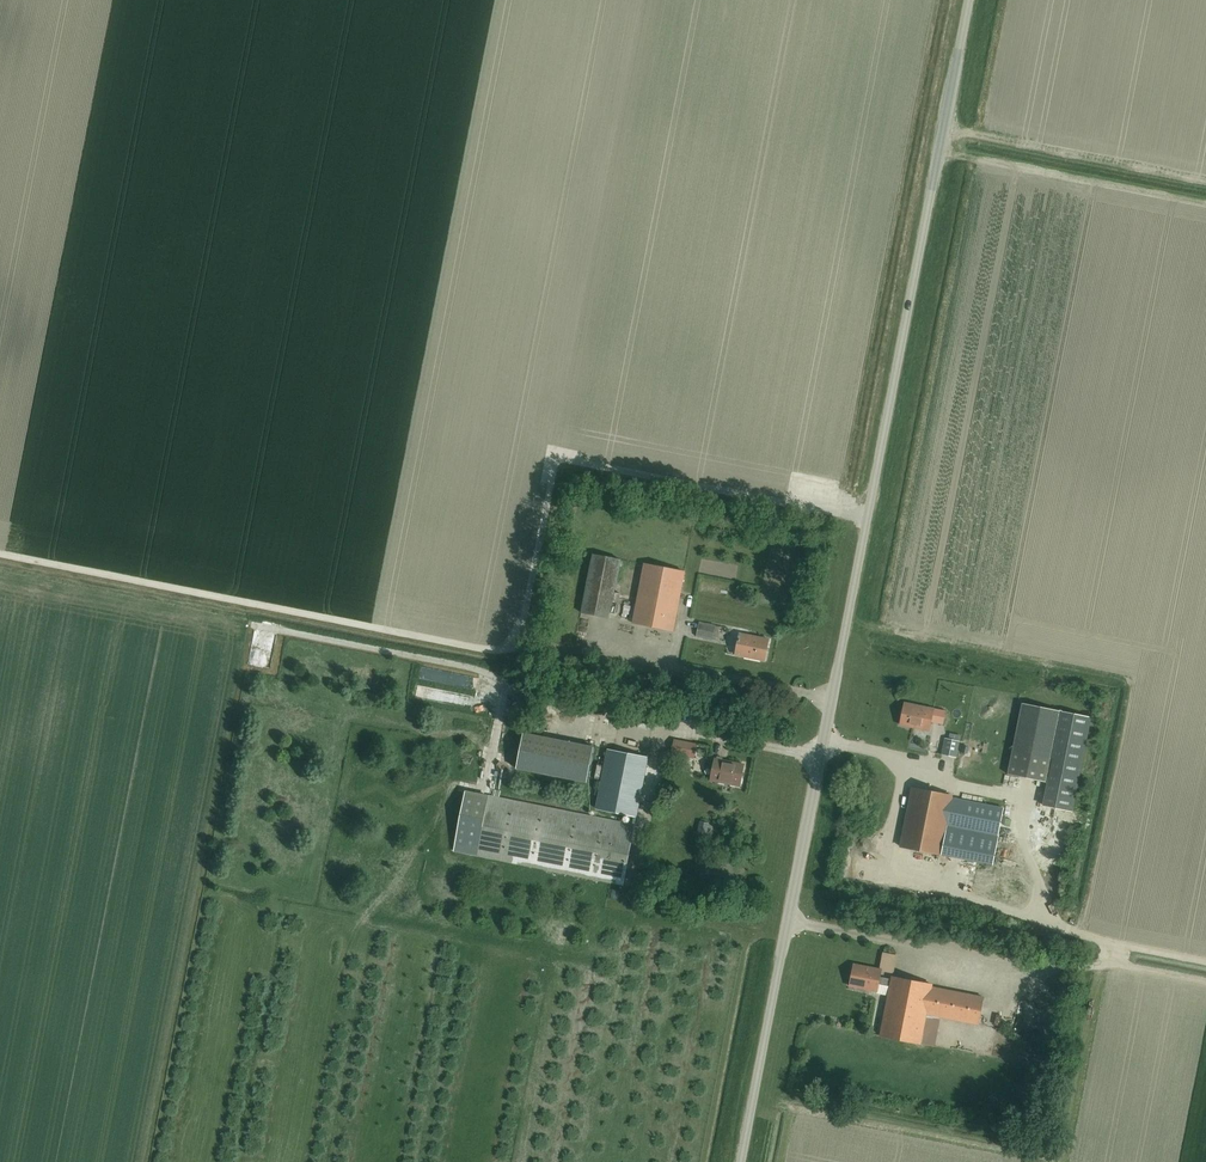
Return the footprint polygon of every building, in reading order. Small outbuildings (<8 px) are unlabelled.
[(621,560),(595,555),(583,613),(609,618),(621,560)] [(644,565),(633,623),(673,631),(684,573),(644,565)] [(712,640),(715,626),(699,622),(696,637),(712,640)] [(764,661),(768,639),(740,634),(735,655),(764,661)] [(459,698),(469,698),(469,688),(459,687),(459,698)] [(904,703),(900,725),(929,731),(933,709),(904,703)] [(1059,711),(1023,704),(1008,775),(1044,782),(1059,711)] [(1070,802),(1086,717),(1062,713),(1045,803),(1061,806),(1062,800),(1070,802)] [(594,747),(523,733),(516,768),(587,782),(594,747)] [(941,755),(955,758),(959,741),(945,738),(941,755)] [(691,757),(693,743),(677,740),(674,754),(691,757)] [(636,817),(648,758),(608,750),(596,809),(636,817)] [(739,786),(744,765),(715,759),(711,781),(739,786)] [(998,836),(1003,809),(951,798),(952,796),(912,788),(900,847),(940,855),(946,826),(998,836)] [(493,798),(489,797),(477,853),(477,855),(611,881),(611,882),(622,884),(634,826),(622,824),(499,799),(500,792),(495,791),(493,798)] [(489,797),(463,792),(450,848),(477,853),(489,797)] [(993,865),(999,836),(998,836),(946,826),(940,855),(993,865)] [(1014,884),(1011,890),(1021,894),(1023,889),(1014,884)] [(883,965),(897,968),(900,951),(886,948),(883,965)] [(891,979),(880,977),(881,970),(854,964),(849,986),(877,992),(878,984),(890,987),(891,979)] [(892,977),(891,979),(890,987),(880,1036),(920,1044),(926,1014),(931,987),(932,985),(892,977)] [(931,987),(926,1014),(978,1024),(983,997),(931,987)]
